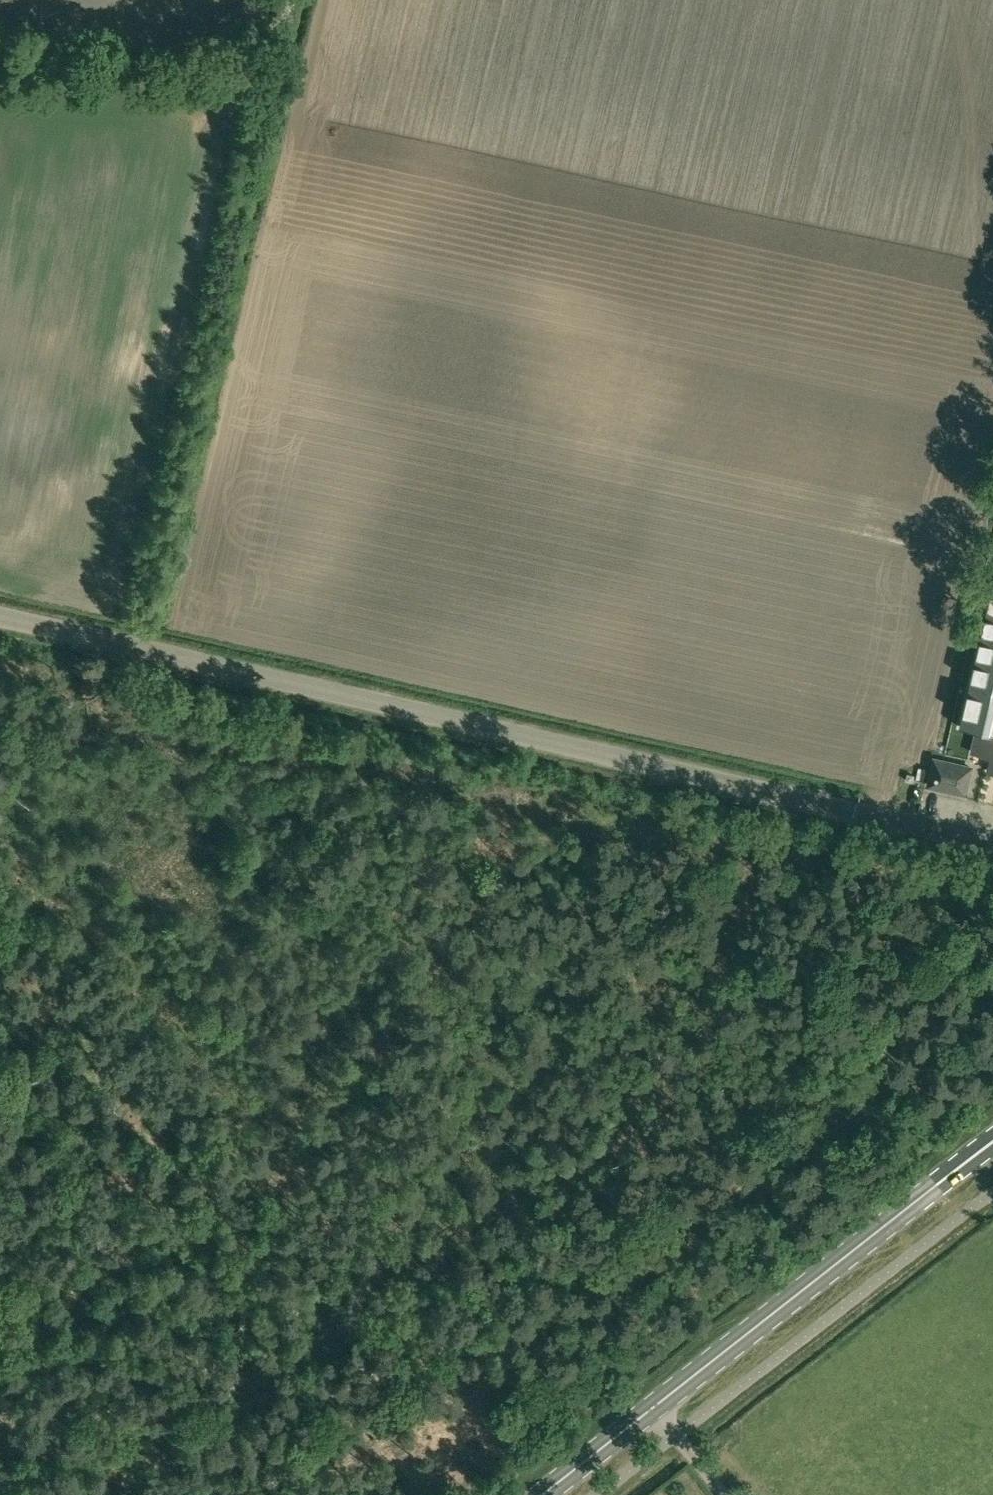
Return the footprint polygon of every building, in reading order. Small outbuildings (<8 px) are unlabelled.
[(992,592),(960,732),(975,735),(970,757),(992,763),(992,592)] [(965,793),(971,768),(935,759),(929,785),(965,793)]
